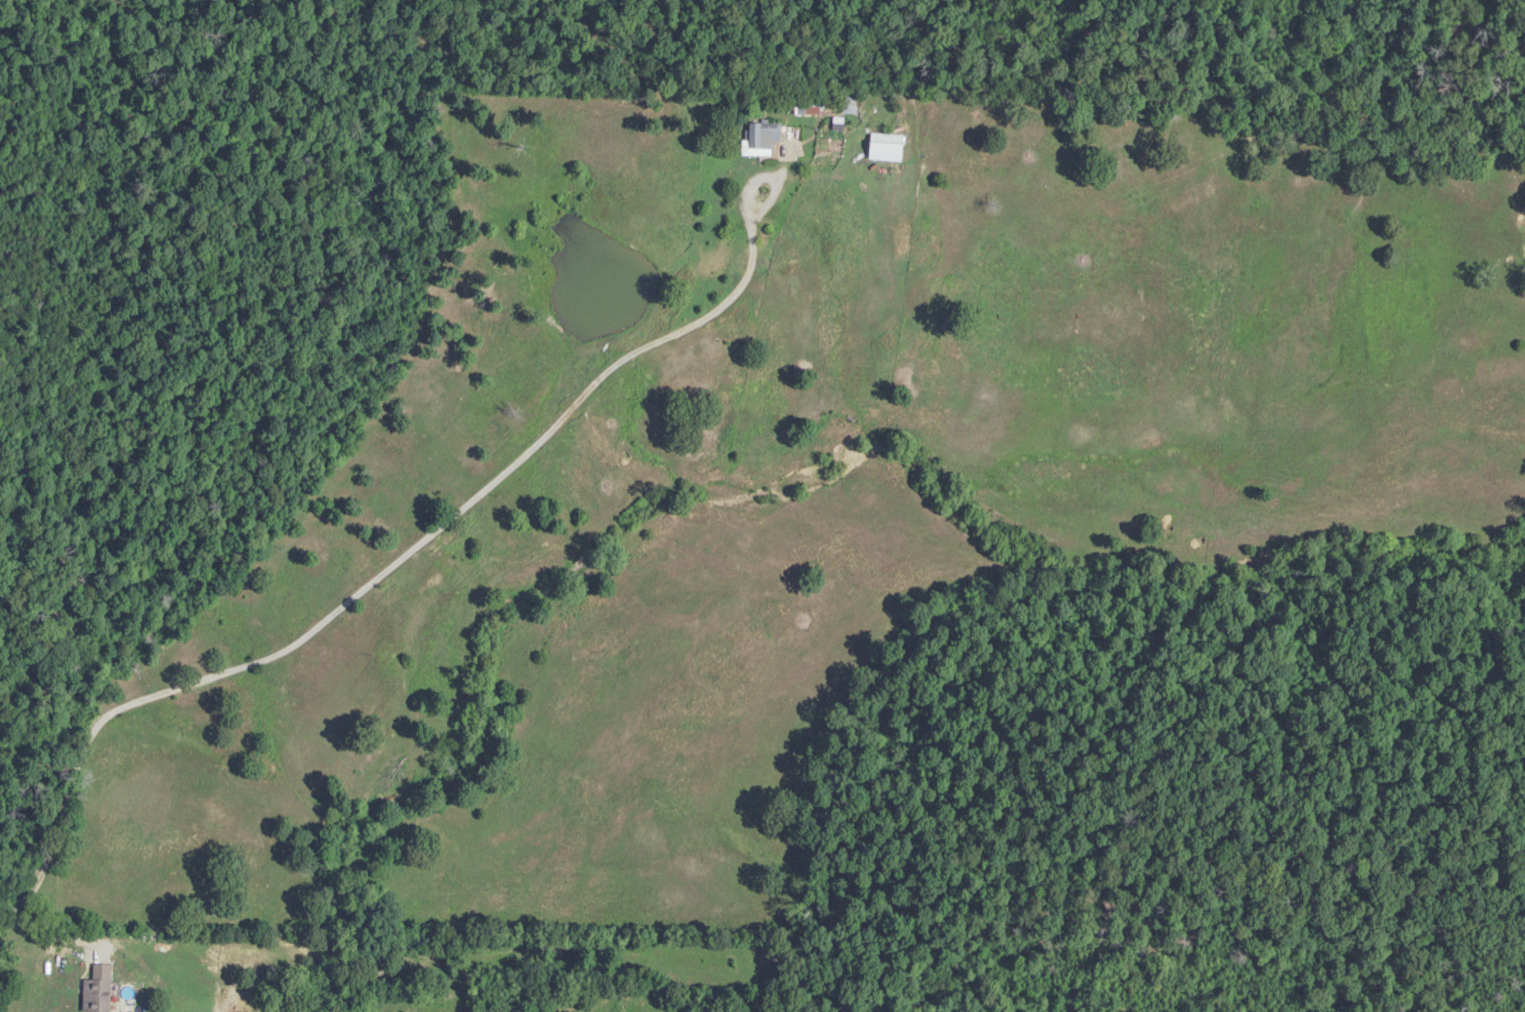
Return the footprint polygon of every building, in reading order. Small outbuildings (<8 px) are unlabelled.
[(840,113),(855,113),(855,90),(840,90),(840,113)] [(817,114),(817,102),(803,102),(803,114),(817,114)] [(770,150),(770,142),(779,142),(779,124),(746,124),(746,150),(770,150)] [(868,161),(900,161),(900,134),(868,134),(868,161)] [(81,1011),(108,1011),(108,965),(90,965),(90,980),(81,980),(81,1011)]
